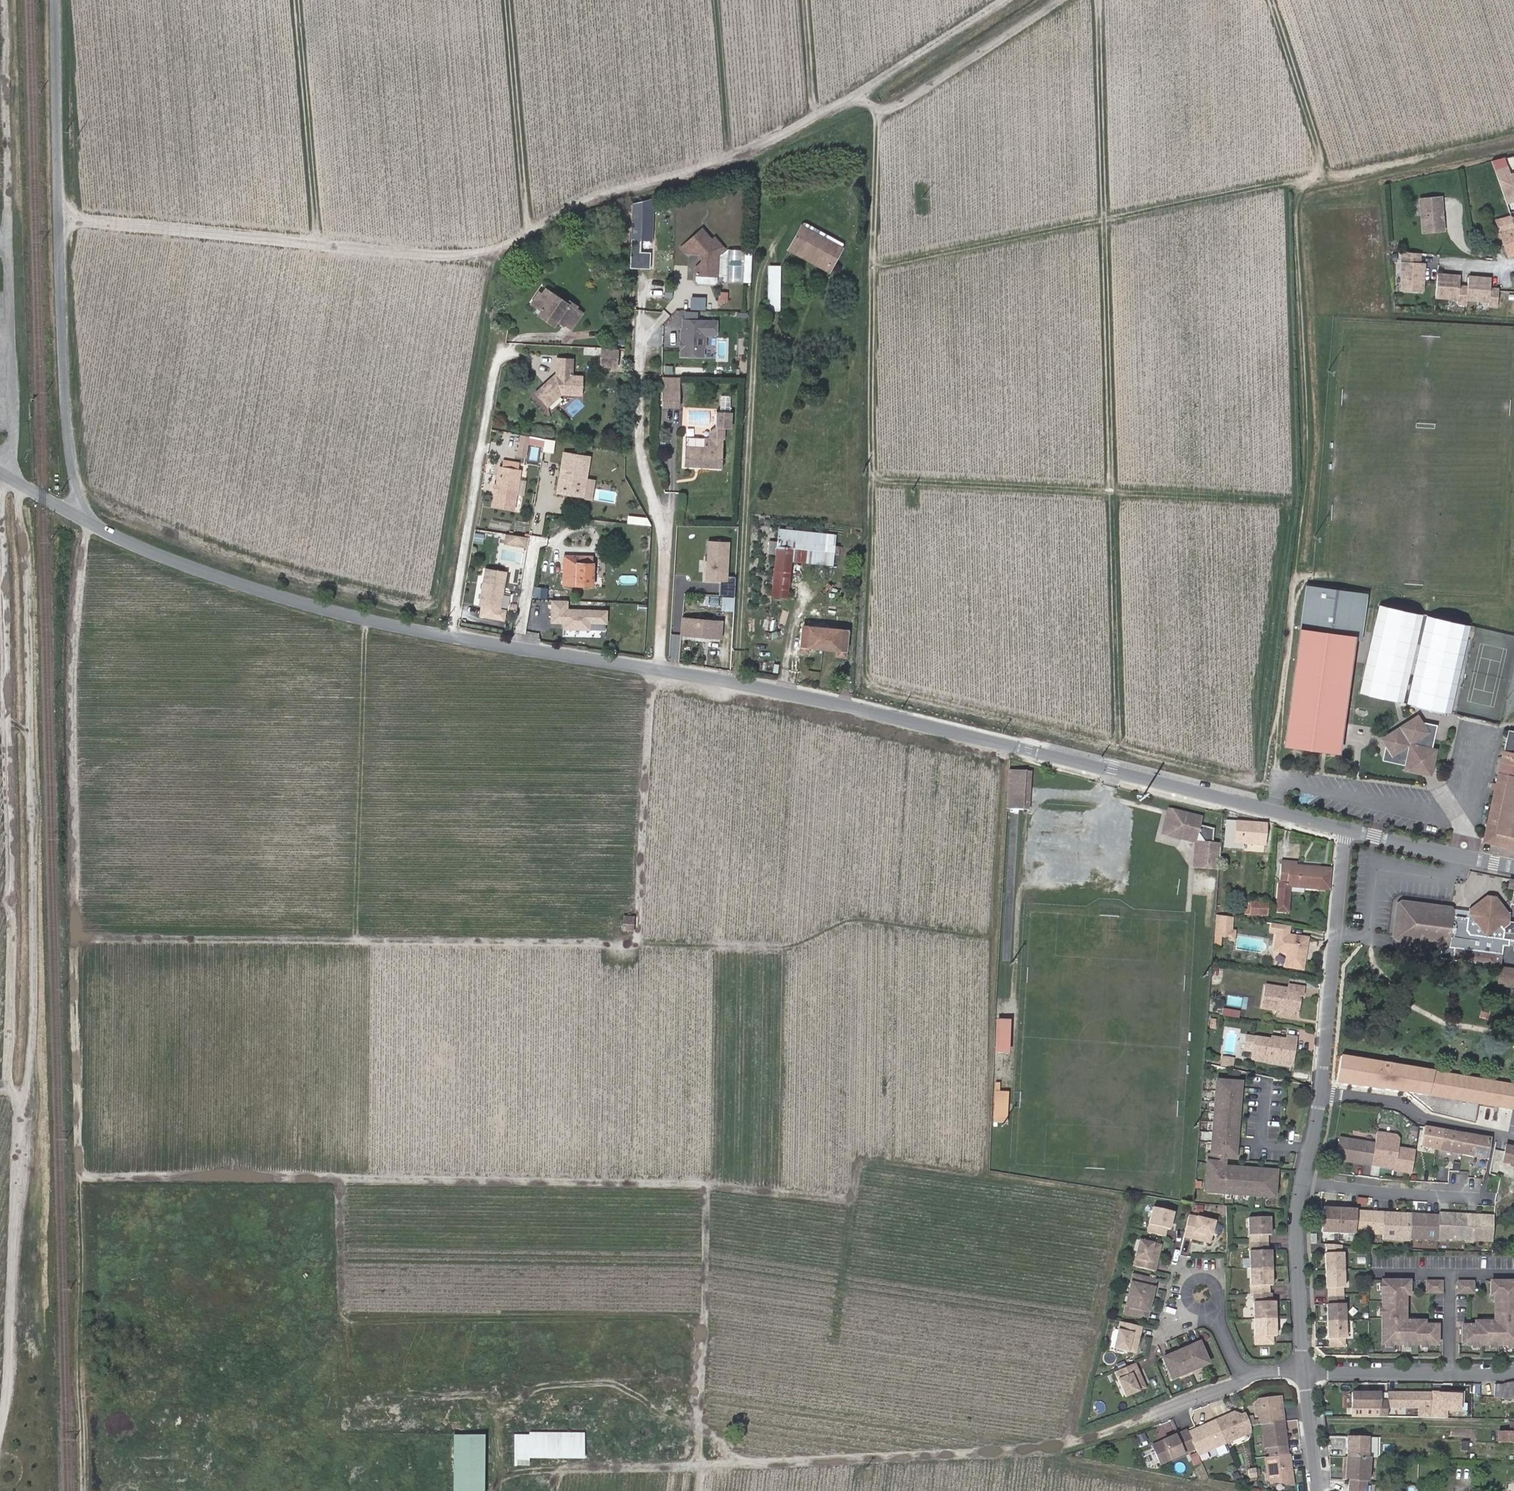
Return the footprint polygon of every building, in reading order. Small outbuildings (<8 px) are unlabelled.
[(1511,175),(1509,167),(1496,171),(1506,204),(1513,201),(1513,174),(1511,175)] [(1422,198),(1424,232),(1445,231),(1444,218),(1443,217),(1443,216),(1444,213),(1443,197),(1422,198)] [(634,208),(654,210),(655,200),(635,205),(634,208)] [(652,240),(654,210),(634,208),(632,239),(652,240)] [(1503,208),(1495,210),(1497,218),(1505,216),(1503,208)] [(1507,248),(1510,257),(1513,255),(1513,228),(1513,226),(1512,222),(1511,218),(1498,222),(1507,248)] [(803,222),(801,226),(841,248),(844,244),(803,222)] [(831,266),(841,248),(801,226),(791,245),(831,266)] [(703,229),(686,243),(693,251),(699,251),(703,256),(703,261),(696,267),(695,275),(696,275),(696,282),(698,284),(714,285),(716,283),(718,268),(714,265),(715,258),(719,255),(725,251),(714,239),(712,240),(703,229)] [(1400,251),(1400,242),(1393,241),(1392,250),(1400,251)] [(685,251),(693,251),(686,243),(682,247),(685,251)] [(829,271),(831,266),(791,245),(789,249),(829,271)] [(1419,264),(1419,254),(1403,253),(1402,273),(1404,273),(1403,290),(1422,292),(1424,264),(1419,264)] [(1489,267),(1483,266),(1483,262),(1462,260),(1462,262),(1451,261),(1450,267),(1489,269),(1489,267)] [(1460,273),(1488,275),(1489,269),(1450,267),(1450,268),(1460,269),(1460,273)] [(770,269),(769,279),(778,279),(779,269),(770,269)] [(1459,287),(1460,276),(1438,274),(1436,296),(1458,298),(1458,303),(1467,303),(1468,298),(1489,300),(1489,305),(1498,306),(1499,289),(1490,289),(1491,278),(1469,276),(1468,287),(1459,287)] [(769,279),(768,311),(777,311),(778,279),(769,279)] [(575,306),(576,305),(569,300),(568,302),(547,288),(543,293),(539,291),(532,302),(542,309),(544,307),(548,310),(546,313),(557,320),(558,318),(564,323),(566,321),(575,306)] [(667,288),(664,297),(672,299),(674,290),(667,288)] [(729,292),(719,291),(718,302),(728,303),(729,292)] [(575,306),(566,321),(572,326),(582,310),(575,306)] [(542,309),(539,314),(555,324),(557,320),(546,313),(548,310),(544,307),(542,309)] [(719,320),(698,319),(698,312),(682,311),(679,357),(706,358),(707,337),(718,337),(719,320)] [(601,366),(616,367),(617,348),(602,347),(601,366)] [(557,357),(555,372),(535,390),(548,404),(561,392),(581,393),(582,375),(572,374),(573,358),(557,357)] [(681,406),(682,387),(665,386),(664,405),(681,406)] [(719,409),(731,409),(731,395),(719,395),(719,409)] [(709,436),(686,434),(683,463),(720,466),(724,426),(730,427),(732,411),(717,409),(716,425),(710,430),(709,436)] [(520,435),(518,454),(527,455),(529,445),(544,447),(545,439),(520,435)] [(529,461),(537,462),(538,448),(531,447),(529,461)] [(501,467),(515,469),(516,461),(502,459),(501,467)] [(512,508),(518,469),(515,469),(501,467),(499,466),(496,484),(497,486),(497,489),(495,490),(493,504),(512,508)] [(792,547),(791,560),(831,563),(834,535),(778,529),(777,547),(779,545),(792,547)] [(527,547),(528,537),(526,536),(524,544),(507,541),(509,533),(506,533),(504,543),(527,547)] [(524,544),(526,536),(509,533),(507,541),(524,544)] [(726,581),(729,542),(707,541),(705,580),(726,581)] [(788,596),(791,560),(792,547),(779,545),(777,547),(772,595),(788,596)] [(500,560),(522,564),(524,553),(502,548),(500,560)] [(563,555),(563,583),(593,584),(594,563),(583,563),(583,556),(563,555)] [(507,570),(486,566),(480,604),(501,608),(507,570)] [(1365,592),(1305,584),(1298,627),(1354,633),(1353,637),(1360,639),(1365,592)] [(1474,636),(1476,625),(1379,606),(1361,694),(1406,703),(1406,704),(1453,713),(1469,635),(1474,636)] [(682,618),(681,635),(721,637),(722,620),(682,618)] [(774,622),(765,620),(763,627),(772,629),(774,622)] [(837,629),(802,626),(800,651),(807,652),(808,646),(838,649),(838,655),(846,656),(847,630),(837,629)] [(1433,741),(1437,725),(1420,721),(1433,741)] [(1508,731),(1497,783),(1493,782),(1492,788),(1495,789),(1484,840),(1495,842),(1497,832),(1513,836),(1513,732),(1508,731)] [(1387,743),(1383,760),(1400,763),(1387,743)] [(1431,774),(1434,762),(1420,772),(1431,774)] [(1023,808),(1025,774),(1025,770),(1010,769),(1007,808),(1023,810),(1023,808)] [(1163,832),(1168,834),(1174,810),(1169,809),(1163,832)] [(1182,837),(1183,834),(1198,838),(1199,834),(1205,843),(1214,843),(1214,838),(1207,826),(1201,824),(1203,818),(1174,810),(1168,834),(1182,837)] [(1233,821),(1226,820),(1224,846),(1231,847),(1233,821)] [(1233,821),(1231,847),(1242,848),(1243,843),(1250,844),(1250,852),(1264,853),(1266,824),(1233,821)] [(1215,828),(1207,826),(1214,838),(1215,828)] [(1497,832),(1495,842),(1513,847),(1513,836),(1497,832)] [(1250,852),(1250,844),(1243,843),(1242,848),(1242,851),(1250,852)] [(1289,862),(1289,865),(1280,864),(1277,912),(1288,913),(1290,886),(1329,890),(1331,872),(1321,871),(1321,867),(1296,865),(1297,863),(1289,862)] [(1450,904),(1399,897),(1396,901),(1391,936),(1395,941),(1449,947),(1453,908),(1450,904)] [(1488,899),(1469,913),(1467,928),(1470,934),(1513,940),(1513,922),(1506,921),(1506,916),(1494,899),(1488,899)] [(1266,915),(1267,903),(1244,901),(1243,913),(1266,915)] [(1455,911),(1450,942),(1454,948),(1452,959),(1498,966),(1499,959),(1493,958),(1494,953),(1501,947),(1501,945),(1507,945),(1508,939),(1513,940),(1470,934),(1467,928),(1469,913),(1455,911)] [(1214,937),(1230,938),(1231,918),(1226,917),(1216,915),(1214,937)] [(632,930),(633,918),(625,917),(623,929),(632,930)] [(1302,970),(1307,938),(1276,933),(1272,951),(1286,953),(1284,967),(1302,970)] [(1498,984),(1513,986),(1513,968),(1500,966),(1498,984)] [(1264,987),(1262,1008),(1280,1011),(1280,1008),(1300,1010),(1301,997),(1304,997),(1304,987),(1287,985),(1286,990),(1264,987)] [(1227,1004),(1244,1006),(1245,998),(1228,997),(1227,1004)] [(1223,1008),(1222,1015),(1240,1019),(1241,1011),(1223,1008)] [(1299,1017),(1300,1010),(1280,1008),(1280,1011),(1279,1015),(1299,1017)] [(1488,1020),(1491,1011),(1482,1008),(1479,1017),(1488,1020)] [(1007,1053),(1008,1020),(998,1020),(997,1052),(1007,1053)] [(1248,1035),(1246,1047),(1255,1048),(1254,1051),(1253,1061),(1282,1065),(1283,1059),(1293,1060),(1297,1039),(1286,1037),(1286,1040),(1276,1038),(1275,1040),(1248,1035)] [(1339,1082),(1410,1093),(1429,1107),(1470,1116),(1472,1103),(1479,1104),(1513,1109),(1513,1083),(1343,1055),(1339,1082)] [(1235,1070),(1237,1062),(1227,1060),(1225,1068),(1235,1070)] [(999,1082),(995,1082),(994,1121),(1006,1122),(1007,1092),(999,1091),(999,1082)] [(1275,1195),(1278,1169),(1227,1165),(1226,1168),(1222,1168),(1222,1159),(1236,1160),(1241,1087),(1216,1085),(1211,1151),(1208,1151),(1206,1186),(1234,1188),(1234,1192),(1275,1195)] [(1433,1112),(1476,1122),(1479,1104),(1472,1103),(1470,1116),(1441,1110),(1429,1107),(1433,1112)] [(1491,1138),(1424,1126),(1421,1145),(1487,1159),(1491,1138)] [(1392,1172),(1411,1175),(1415,1150),(1399,1148),(1401,1138),(1398,1133),(1375,1130),(1374,1140),(1339,1136),(1336,1163),(1393,1170),(1392,1172)] [(1505,1146),(1502,1161),(1513,1164),(1513,1148),(1505,1146)] [(1438,1215),(1321,1206),(1321,1233),(1343,1235),(1353,1232),(1359,1226),(1368,1235),(1382,1237),(1384,1241),(1411,1240),(1436,1242),(1473,1244),(1475,1241),(1494,1243),(1495,1215),(1438,1211),(1438,1215)] [(1168,1230),(1172,1212),(1151,1208),(1145,1233),(1164,1237),(1165,1229),(1168,1230)] [(1210,1243),(1215,1221),(1189,1214),(1184,1236),(1210,1243)] [(1271,1234),(1270,1217),(1249,1217),(1249,1243),(1268,1242),(1268,1234),(1271,1234)] [(1160,1244),(1138,1240),(1132,1266),(1154,1271),(1160,1244)] [(1272,1267),(1272,1250),(1269,1250),(1268,1242),(1249,1243),(1250,1268),(1272,1267)] [(1344,1268),(1344,1250),(1342,1250),(1342,1245),(1327,1244),(1327,1251),(1326,1251),(1326,1268),(1344,1268)] [(1272,1284),(1272,1267),(1250,1268),(1250,1293),(1253,1293),(1265,1293),(1269,1292),(1269,1284),(1272,1284)] [(1345,1285),(1344,1268),(1326,1268),(1327,1285),(1328,1285),(1329,1295),(1344,1294),(1343,1285),(1345,1285)] [(1152,1298),(1156,1279),(1134,1274),(1130,1294),(1152,1298)] [(1490,1279),(1490,1297),(1494,1297),(1494,1320),(1475,1319),(1475,1323),(1463,1323),(1463,1345),(1513,1346),(1513,1279),(1490,1279)] [(1399,1317),(1399,1294),(1407,1294),(1407,1280),(1380,1280),(1380,1344),(1435,1343),(1435,1324),(1395,1324),(1395,1317),(1399,1317)] [(1443,1293),(1443,1280),(1426,1280),(1427,1293),(1443,1293)] [(1475,1294),(1475,1280),(1458,1280),(1458,1294),(1475,1294)] [(1276,1318),(1275,1300),(1272,1300),(1271,1292),(1269,1292),(1265,1293),(1253,1293),(1254,1319),(1276,1318)] [(1148,1318),(1152,1298),(1130,1294),(1125,1313),(1148,1318)] [(1346,1320),(1346,1301),(1344,1301),(1344,1294),(1329,1295),(1329,1296),(1329,1301),(1328,1301),(1328,1321),(1346,1320)] [(1457,1320),(1465,1320),(1466,1312),(1458,1311),(1457,1320)] [(1277,1335),(1276,1318),(1254,1319),(1256,1344),(1274,1343),(1274,1335),(1277,1335)] [(1143,1325),(1121,1320),(1116,1347),(1138,1351),(1143,1325)] [(1347,1335),(1346,1320),(1328,1321),(1329,1336),(1330,1336),(1331,1344),(1346,1343),(1345,1335),(1347,1335)] [(1210,1362),(1201,1342),(1183,1350),(1192,1371),(1210,1362)] [(1261,1357),(1269,1356),(1268,1346),(1260,1347),(1261,1357)] [(1192,1371),(1183,1350),(1165,1358),(1174,1379),(1192,1371)] [(1138,1360),(1117,1370),(1128,1394),(1149,1385),(1138,1360)] [(1495,1396),(1513,1398),(1513,1382),(1502,1384),(1496,1384),(1495,1396)] [(1481,1384),(1466,1383),(1465,1393),(1480,1394),(1481,1384)] [(1379,1401),(1380,1392),(1352,1392),(1352,1408),(1379,1408),(1379,1417),(1387,1417),(1387,1401),(1379,1401)] [(1282,1421),(1279,1396),(1257,1399),(1254,1403),(1255,1413),(1258,1416),(1259,1424),(1261,1423),(1282,1421)] [(1249,1425),(1245,1415),(1243,1412),(1236,1415),(1235,1412),(1232,1411),(1213,1419),(1224,1442),(1249,1431),(1249,1425)] [(1224,1442),(1213,1419),(1185,1432),(1192,1446),(1193,1448),(1196,1455),(1224,1442)] [(1154,1428),(1158,1438),(1175,1431),(1171,1421),(1154,1428)] [(1286,1445),(1283,1421),(1282,1421),(1261,1423),(1264,1447),(1286,1445)] [(1193,1448),(1192,1446),(1185,1432),(1184,1429),(1150,1445),(1158,1464),(1193,1448)] [(530,1465),(530,1457),(585,1458),(585,1433),(514,1431),(514,1465),(530,1465)] [(1497,1442),(1513,1443),(1513,1431),(1509,1431),(1498,1431),(1497,1442)] [(454,1433),(453,1490),(485,1490),(486,1434),(454,1433)] [(708,1433),(708,1457),(717,1457),(717,1433),(708,1433)] [(1343,1449),(1343,1438),(1330,1438),(1330,1448),(1343,1449)] [(1292,1484),(1288,1454),(1264,1457),(1267,1480),(1292,1484)] [(1255,1474),(1254,1466),(1247,1467),(1247,1475),(1255,1474)] [(1367,1483),(1351,1480),(1349,1490),(1365,1490),(1367,1483)]
